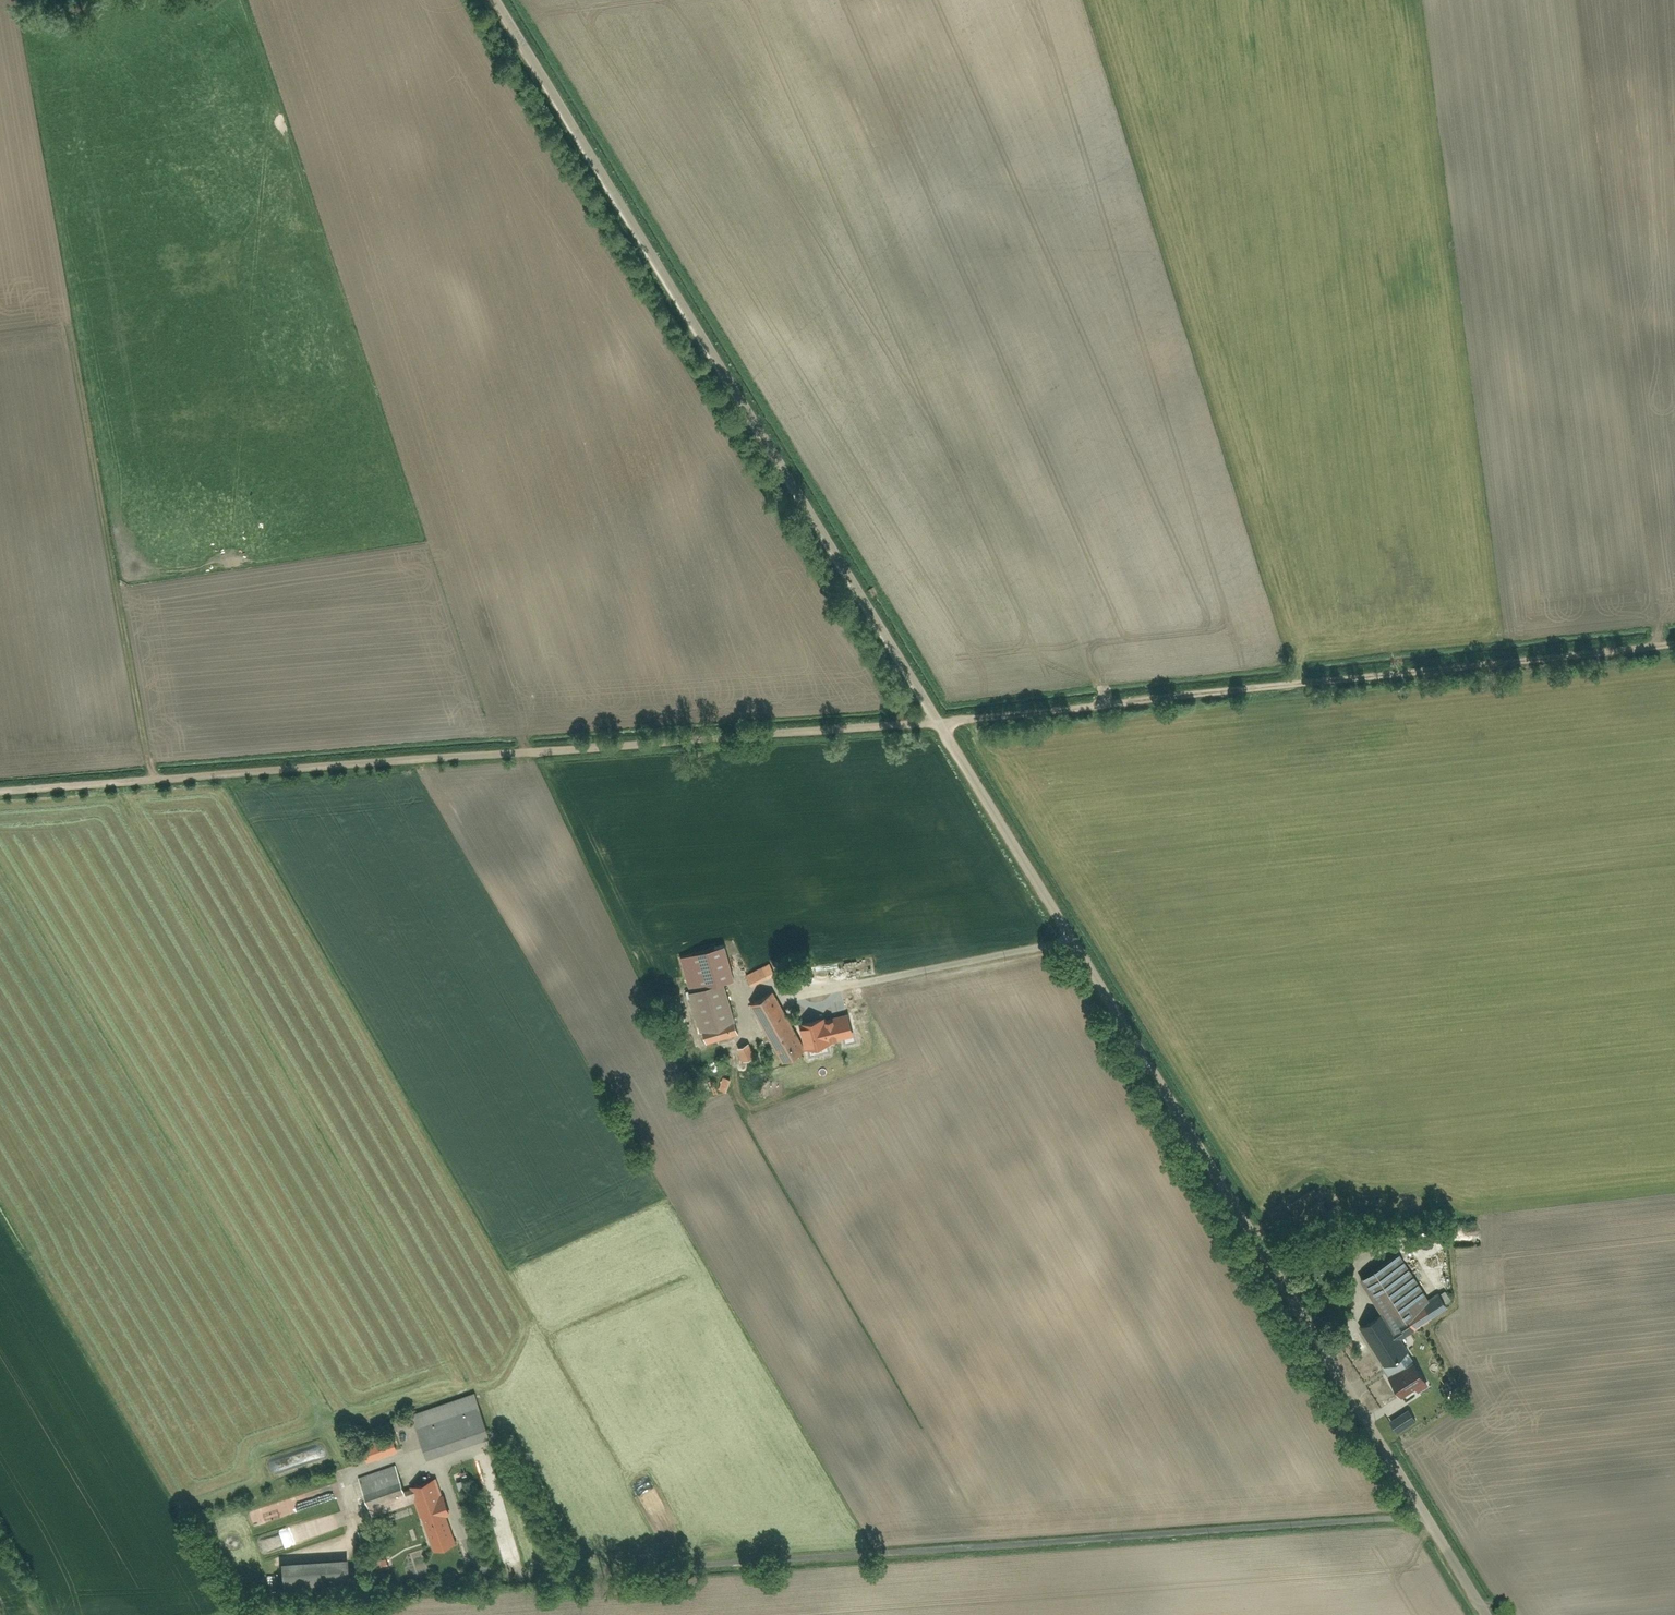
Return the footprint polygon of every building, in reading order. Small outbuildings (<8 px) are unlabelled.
[(733,1020),(723,982),(733,980),(724,947),(680,958),(689,991),(701,988),(711,1025),(701,1028),(705,1044),(739,1035),(735,1019),(733,1020)] [(746,975),(750,987),(775,977),(770,965),(746,975)] [(778,992),(751,1006),(781,1062),(808,1048),(778,992)] [(738,1047),(742,1058),(751,1054),(747,1044),(738,1047)] [(719,1090),(727,1093),(731,1081),(723,1078),(719,1090)] [(1402,1254),(1360,1279),(1395,1337),(1437,1311),(1402,1254)] [(1407,1352),(1399,1357),(1376,1319),(1360,1329),(1402,1397),(1425,1382),(1407,1352)] [(414,1413),(428,1457),(490,1438),(476,1393),(414,1413)] [(416,1501),(433,1552),(456,1545),(434,1480),(405,1490),(396,1466),(359,1478),(369,1509),(393,1501),(396,1508),(416,1501)]
